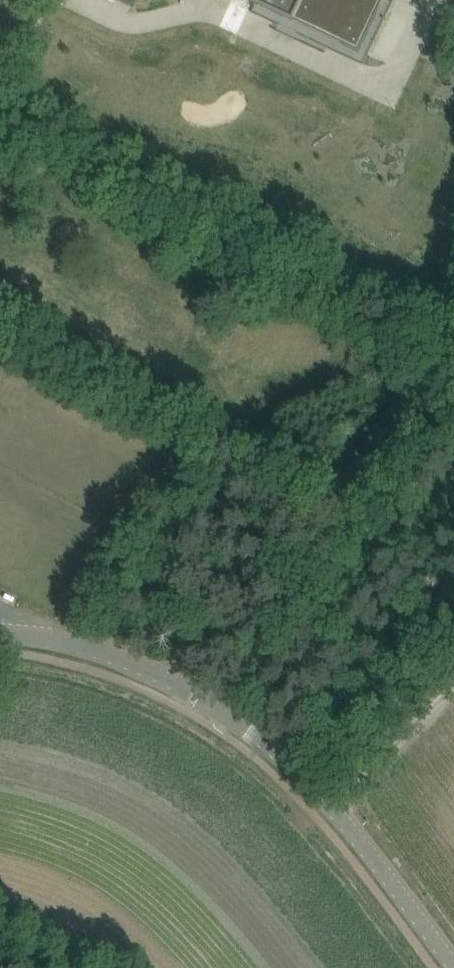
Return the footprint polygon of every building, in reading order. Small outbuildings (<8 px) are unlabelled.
[(357,51),(382,0),(250,0),(357,51)] [(451,181),(441,183),(444,198),(453,196),(453,193),(451,181)]
